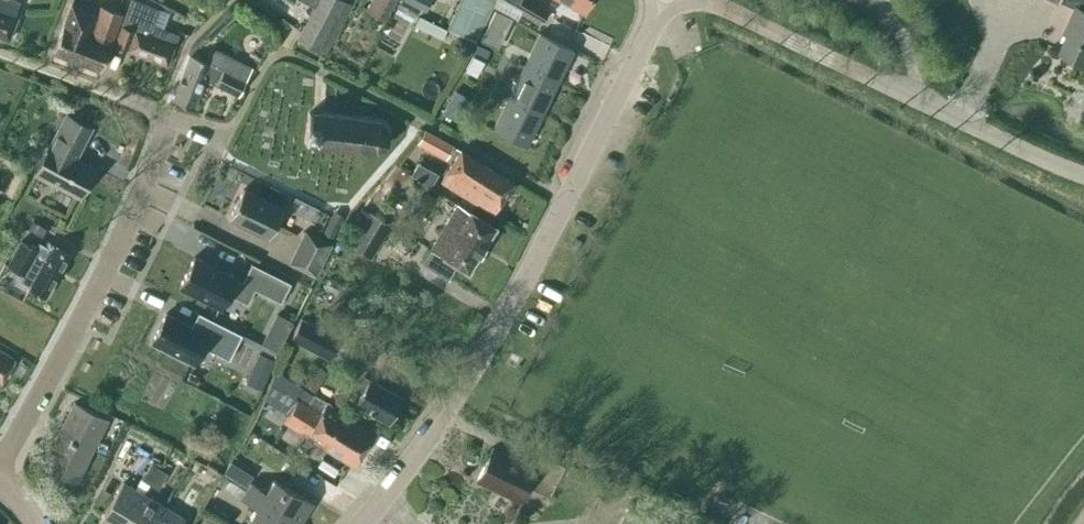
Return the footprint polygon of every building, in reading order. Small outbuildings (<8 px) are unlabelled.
[(7,40),(22,3),(15,0),(0,0),(0,38),(7,40)] [(126,50),(165,65),(176,35),(150,25),(156,8),(134,0),(130,0),(113,44),(125,48),(126,50)] [(313,6),(295,39),(316,50),(342,0),(316,0),(313,6)] [(384,20),(395,0),(369,0),(364,9),(384,20)] [(449,29),(479,41),(495,0),(461,0),(449,29)] [(542,20),(548,7),(532,0),(495,0),(542,20)] [(582,12),(589,0),(560,0),(582,12)] [(1083,63),(1083,0),(1059,0),(1074,7),(1066,23),(1070,25),(1059,51),(1083,63)] [(51,52),(98,70),(120,13),(99,5),(96,14),(70,4),(51,52)] [(495,10),(487,25),(502,32),(510,18),(495,10)] [(444,36),(447,24),(418,16),(415,29),(444,36)] [(538,33),(522,65),(556,82),(572,49),(538,33)] [(171,100),(192,108),(204,79),(237,95),(244,80),(243,80),(249,67),(212,49),(206,61),(188,55),(171,100)] [(476,76),(484,60),(472,54),(464,71),(476,76)] [(522,65),(507,97),(541,114),(556,82),(522,65)] [(449,100),(461,107),(467,97),(455,90),(449,100)] [(541,114),(507,97),(491,130),(525,146),(541,114)] [(386,131),(378,120),(307,112),(306,121),(305,133),(304,143),(375,152),(384,144),(386,131)] [(90,127),(65,114),(34,174),(76,196),(91,167),(74,158),(90,127)] [(417,142),(446,157),(453,145),(424,129),(417,142)] [(441,182),(492,214),(512,183),(461,151),(441,182)] [(242,189),(227,218),(267,238),(281,208),(242,189)] [(316,220),(321,207),(293,196),(288,209),(316,220)] [(447,277),(454,264),(466,272),(494,226),(456,203),(429,249),(430,249),(422,262),(447,277)] [(348,245),(371,259),(392,225),(369,211),(348,245)] [(45,228),(32,221),(28,227),(42,235),(45,228)] [(288,262),(316,276),(334,242),(305,228),(288,262)] [(33,248),(20,240),(6,265),(22,274),(19,280),(29,285),(28,289),(43,297),(68,253),(47,241),(44,246),(37,241),(33,248)] [(193,258),(178,289),(221,311),(228,296),(246,305),(253,290),(280,303),(289,284),(250,264),(241,282),(236,280),(236,279),(193,258)] [(166,314),(151,343),(194,364),(209,335),(166,314)] [(340,338),(301,318),(291,339),(328,358),(340,338)] [(284,337),(269,329),(263,341),(279,349),(284,337)] [(0,351),(0,382),(15,359),(0,351)] [(259,353),(253,367),(267,373),(273,359),(259,353)] [(361,375),(365,368),(353,361),(343,379),(362,390),(354,403),(386,421),(400,396),(361,375)] [(335,407),(326,401),(320,411),(310,404),(315,396),(299,386),(293,396),(297,398),(283,421),(305,435),(305,436),(352,465),(371,434),(333,411),(335,407)] [(73,402),(57,435),(90,451),(107,419),(73,402)] [(74,483),(90,451),(57,435),(41,467),(74,483)] [(491,447),(475,480),(518,501),(525,485),(548,496),(562,466),(543,457),(536,469),(491,447)] [(140,478),(148,483),(158,467),(150,462),(140,478)] [(241,469),(232,463),(225,474),(234,480),(241,469)] [(158,467),(148,483),(158,489),(167,473),(158,467)] [(249,482),(244,490),(298,523),(310,502),(272,478),(264,491),(249,482)] [(99,523),(124,523),(142,493),(121,481),(96,522),(99,523)] [(183,503),(191,508),(201,492),(192,487),(183,503)] [(244,490),(239,498),(254,507),(246,519),(254,523),(297,523),(298,523),(244,490)] [(142,493),(124,523),(152,523),(163,506),(142,493)] [(152,523),(180,523),(183,518),(163,506),(152,523)]
